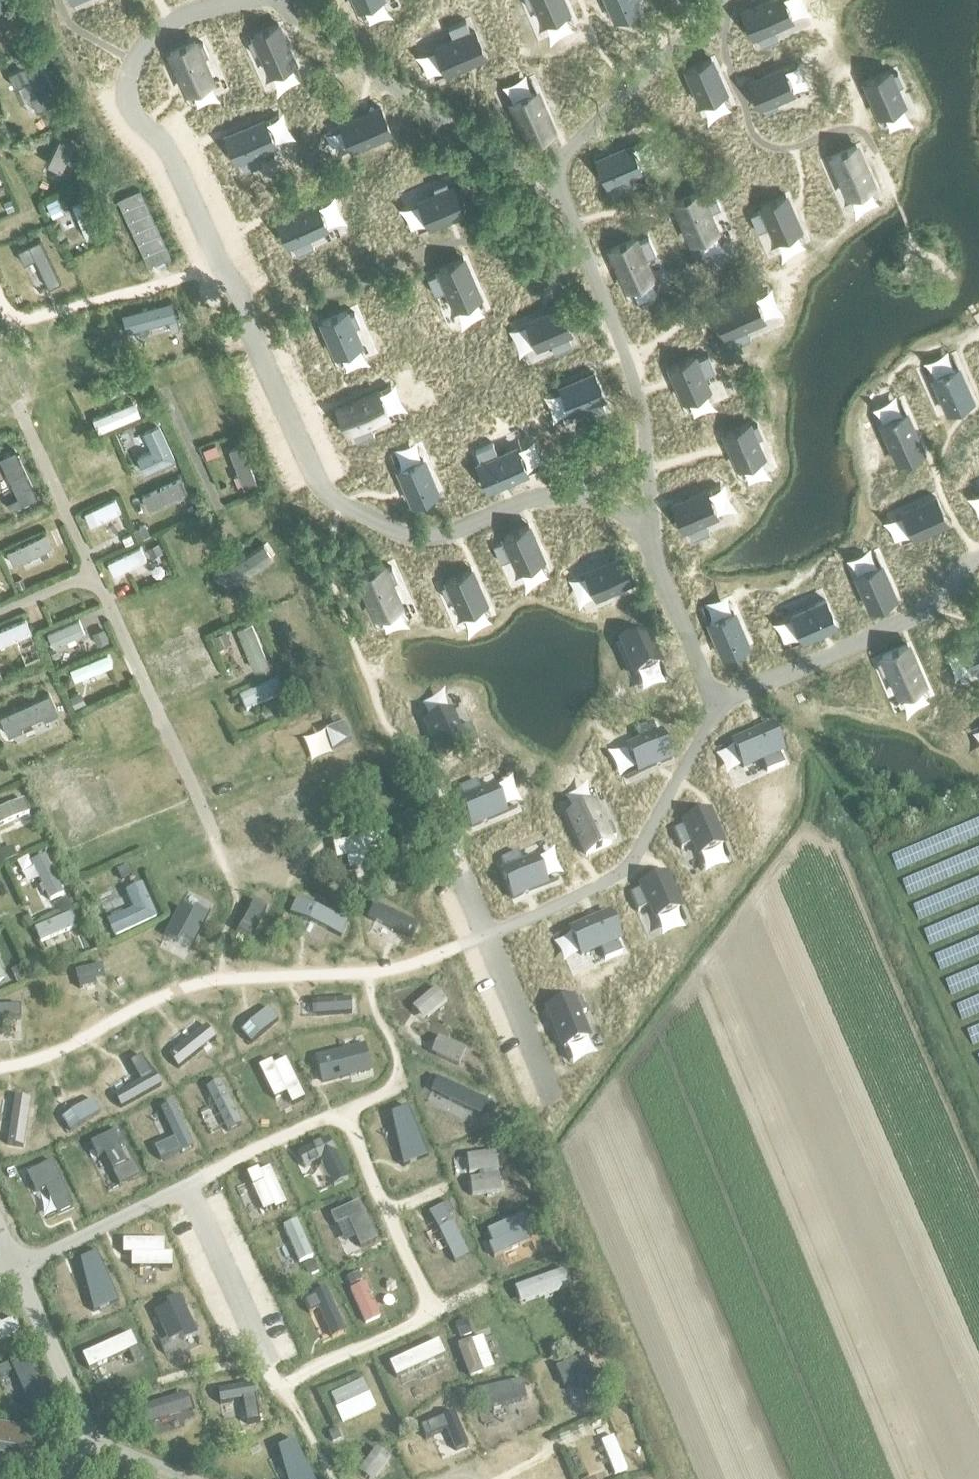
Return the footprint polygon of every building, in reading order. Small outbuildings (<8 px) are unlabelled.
[(529,7),(536,4),(543,22),(568,11),(564,0),(526,0),(529,7)] [(615,18),(640,7),(637,0),(607,0),(615,18)] [(741,10),(752,36),(756,34),(761,46),(779,38),(774,26),(792,18),(784,0),(765,0),(741,10)] [(453,41),(434,49),(445,72),(485,54),(475,31),(470,33),(465,20),(447,28),(453,41)] [(253,37),(247,40),(253,53),(259,50),(269,71),(294,60),(278,23),(252,34),(253,37)] [(195,42),(169,54),(185,90),(212,78),(202,57),(209,54),(203,41),(196,44),(195,42)] [(0,54),(0,69),(12,64),(6,51),(0,54)] [(711,58),(686,69),(700,102),(726,91),(711,58)] [(782,66),(748,81),(759,106),(763,105),(766,112),(779,106),(776,99),(793,92),(782,66)] [(889,70),(864,81),(879,114),(904,103),(897,86),(903,84),(898,71),(891,74),(889,70)] [(33,91),(20,97),(38,134),(51,128),(33,91)] [(536,94),(512,105),(528,141),(552,130),(536,94)] [(379,106),(340,123),(351,149),(390,131),(379,106)] [(265,117),(224,135),(236,161),(239,159),(244,170),(262,162),(257,151),(277,143),(265,117)] [(630,144),(596,158),(607,184),(610,182),(616,194),(633,186),(628,175),(641,169),(630,144)] [(856,145),(831,156),(848,195),(873,184),(856,145)] [(60,149),(24,166),(29,177),(65,161),(60,149)] [(435,193),(418,201),(429,226),(463,211),(452,186),(448,188),(445,182),(432,188),(435,193)] [(699,191),(674,202),(691,241),(716,230),(708,212),(721,207),(713,189),(701,194),(699,191)] [(762,209),(750,214),(757,232),(769,226),(775,239),(800,228),(786,194),(760,205),(762,209)] [(57,198),(47,203),(54,217),(64,212),(57,198)] [(11,199),(4,201),(7,211),(14,208),(11,199)] [(317,201),(276,219),(288,245),(291,243),(296,254),(314,246),(309,235),(329,227),(317,201)] [(84,202),(73,206),(87,240),(98,236),(84,202)] [(635,238),(610,248),(627,288),(652,277),(644,259),(656,253),(649,236),(636,241),(635,238)] [(439,272),(427,277),(434,294),(446,288),(454,307),(479,296),(462,257),(437,268),(439,272)] [(747,295),(713,310),(724,335),(728,334),(733,346),(751,338),(746,326),(758,320),(747,295)] [(559,306),(526,321),(537,346),(549,341),(555,353),(572,345),(567,333),(570,331),(559,306)] [(347,308),(321,320),(335,353),(362,342),(355,326),(360,324),(354,311),(349,313),(347,308)] [(116,330),(105,335),(120,371),(131,366),(116,330)] [(694,355),(669,366),(684,400),(709,389),(704,376),(715,371),(708,353),(696,358),(694,355)] [(950,359),(944,361),(948,369),(954,366),(950,359)] [(958,367),(932,378),(947,411),(973,401),(958,367)] [(594,371),(560,386),(571,411),(584,406),(589,418),(606,410),(601,398),(605,396),(594,371)] [(0,378),(0,391),(8,387),(4,376),(0,378)] [(375,387),(334,405),(347,436),(355,433),(358,440),(374,433),(371,426),(389,418),(375,387)] [(150,399),(141,403),(146,415),(155,411),(150,399)] [(136,403),(93,421),(99,434),(142,416),(136,403)] [(906,411),(881,422),(898,462),(923,451),(906,411)] [(749,422),(724,433),(738,467),(764,456),(756,438),(763,435),(757,422),(750,425),(749,422)] [(131,428),(118,434),(136,475),(149,469),(131,428)] [(493,442),(475,450),(480,462),(477,463),(488,489),(527,472),(516,446),(498,454),(493,442)] [(215,444),(202,449),(206,458),(218,453),(215,444)] [(243,446),(230,452),(246,491),(259,486),(243,446)] [(423,459),(393,471),(408,505),(437,492),(423,459)] [(182,479),(143,499),(150,512),(189,493),(182,479)] [(0,486),(0,489),(15,522),(29,516),(12,480),(0,486)] [(706,489),(672,503),(683,529),(687,527),(692,539),(709,532),(704,520),(717,514),(706,489)] [(936,497),(902,511),(913,537),(947,522),(936,497)] [(115,500),(84,514),(90,527),(121,513),(115,500)] [(144,523),(131,529),(132,531),(136,539),(148,533),(144,523)] [(505,539),(493,544),(500,562),(512,557),(518,569),(543,558),(529,524),(503,535),(505,539)] [(132,531),(122,535),(126,543),(136,539),(132,531)] [(47,535),(8,554),(14,567),(40,555),(43,561),(50,557),(47,551),(53,549),(47,535)] [(156,542),(146,548),(150,556),(161,550),(156,542)] [(624,553),(585,570),(596,595),(635,578),(624,553)] [(881,564),(855,575),(870,609),(896,598),(881,564)] [(383,565),(358,576),(375,615),(400,605),(391,582),(398,579),(392,566),(385,569),(383,565)] [(447,583),(441,586),(446,599),(453,596),(461,613),(486,602),(471,568),(446,579),(447,583)] [(22,578),(14,581),(18,590),(26,587),(22,578)] [(237,580),(192,599),(198,614),(243,595),(237,580)] [(825,599),(791,614),(803,639),(837,625),(825,599)] [(734,611),(708,622),(723,655),(748,645),(734,611)] [(0,632),(0,648),(33,634),(27,621),(0,632)] [(80,621),(48,635),(54,649),(86,634),(80,621)] [(254,624),(238,631),(255,674),(271,667),(254,624)] [(104,628),(92,633),(97,644),(109,640),(104,628)] [(225,629),(211,636),(216,647),(231,641),(225,629)] [(645,632),(620,643),(634,677),(660,666),(645,632)] [(961,643),(971,668),(978,665),(978,635),(961,643)] [(884,658),(877,661),(882,674),(889,671),(899,694),(924,683),(907,644),(882,655),(884,658)] [(198,661),(193,650),(156,666),(161,677),(198,661)] [(108,655),(70,671),(75,683),(113,667),(108,655)] [(216,661),(207,665),(212,677),(221,673),(216,661)] [(44,675),(6,691),(12,705),(50,689),(44,675)] [(277,684),(239,702),(246,716),(264,708),(267,715),(274,711),(271,705),(283,699),(277,684)] [(79,691),(69,696),(74,707),(84,702),(79,691)] [(286,701),(273,707),(278,719),(291,714),(286,701)] [(450,713),(425,724),(442,763),(467,752),(466,749),(478,743),(470,726),(458,731),(450,713)] [(639,743),(627,749),(637,774),(671,760),(660,734),(657,736),(652,724),(634,731),(639,743)] [(771,727),(732,744),(743,769),(761,761),(766,773),(784,766),(779,754),(782,752),(771,727)] [(476,781),(458,789),(464,801),(460,803),(471,828),(505,813),(494,788),(481,793),(476,781)] [(0,815),(0,830),(30,817),(24,805),(0,815)] [(593,805),(568,816),(585,856),(610,845),(609,841),(615,838),(610,825),(603,828),(593,805)] [(684,827),(673,832),(680,849),(692,844),(698,857),(723,846),(708,812),(683,823),(684,827)] [(0,852),(0,858),(2,863),(15,857),(11,847),(0,852)] [(517,853),(500,861),(505,873),(501,874),(512,900),(546,885),(535,859),(523,865),(517,853)] [(105,887),(124,929),(138,922),(120,883),(117,884),(104,856),(90,862),(102,889),(105,887)] [(45,859),(31,866),(50,905),(65,898),(45,859)] [(127,867),(115,872),(120,882),(131,877),(127,867)] [(641,890),(629,895),(637,913),(649,907),(654,920),(680,909),(665,875),(640,886),(641,890)] [(189,891),(164,936),(178,942),(181,936),(195,943),(216,905),(189,891)] [(347,922),(296,898),(290,913),(341,937),(347,922)] [(66,900),(54,906),(59,915),(71,909),(66,900)] [(254,901),(239,931),(251,939),(268,908),(254,901)] [(374,904),(369,919),(413,938),(418,925),(374,904)] [(609,915),(570,932),(580,957),(599,949),(604,961),(621,953),(616,942),(620,940),(609,915)] [(70,917),(34,932),(40,947),(76,931),(70,917)] [(38,959),(25,964),(30,976),(43,970),(38,959)] [(20,967),(10,972),(16,985),(27,980),(20,967)] [(446,1000),(435,989),(414,1008),(425,1020),(446,1000)] [(351,999),(316,1001),(317,1016),(352,1014),(351,999)] [(572,999),(546,1009),(562,1049),(588,1038),(579,1015),(585,1013),(580,1000),(573,1002),(572,999)] [(0,1006),(0,1033),(6,1033),(5,1019),(21,1020),(21,1005),(0,1006)] [(268,1009),(240,1031),(251,1045),(278,1021),(268,1009)] [(205,1025),(169,1055),(177,1069),(216,1038),(205,1025)] [(468,1050),(439,1038),(430,1056),(458,1067),(468,1050)] [(366,1045),(317,1057),(323,1083),(372,1070),(366,1045)] [(140,1080),(114,1094),(122,1108),(162,1087),(154,1071),(151,1075),(141,1057),(131,1063),(140,1080)] [(273,1065),(272,1060),(259,1066),(274,1099),(287,1093),(292,1105),(305,1099),(286,1060),(273,1065)] [(440,1078),(434,1093),(487,1118),(492,1104),(440,1078)] [(221,1082),(207,1089),(228,1133),(243,1125),(221,1082)] [(30,1098),(14,1097),(7,1146),(22,1149),(30,1098)] [(92,1098),(62,1118),(68,1132),(100,1112),(92,1098)] [(172,1104),(161,1109),(175,1138),(155,1148),(161,1162),(193,1148),(172,1104)] [(408,1108),(392,1114),(403,1167),(427,1156),(408,1108)] [(119,1131),(92,1144),(97,1157),(104,1155),(120,1188),(141,1177),(134,1163),(127,1167),(119,1148),(125,1146),(119,1131)] [(497,1151),(468,1155),(472,1196),(502,1192),(497,1151)] [(54,1160),(28,1172),(36,1192),(46,1188),(58,1214),(74,1208),(54,1160)] [(258,1169),(248,1174),(263,1212),(274,1207),(275,1211),(287,1206),(269,1168),(260,1173),(258,1169)] [(349,1221),(360,1248),(377,1241),(359,1202),(330,1216),(335,1226),(349,1221)] [(511,1216),(474,1234),(480,1247),(517,1230),(511,1216)] [(297,1220),(283,1228),(299,1264),(313,1256),(297,1220)] [(165,1240),(123,1241),(122,1253),(131,1255),(131,1268),(173,1269),(171,1254),(164,1254),(165,1240)] [(550,1243),(511,1260),(517,1276),(557,1258),(550,1243)] [(80,1261),(93,1313),(118,1302),(98,1254),(80,1261)] [(181,1293),(166,1300),(184,1341),(198,1336),(181,1293)] [(333,1317),(320,1322),(338,1359),(350,1355),(333,1317)] [(465,1320),(455,1325),(461,1339),(472,1335),(465,1320)] [(131,1333),(81,1356),(89,1371),(138,1348),(131,1333)] [(471,1340),(459,1345),(471,1375),(483,1371),(471,1340)] [(439,1341),(390,1362),(398,1378),(445,1356),(439,1341)] [(586,1357),(557,1368),(564,1387),(578,1381),(587,1405),(602,1400),(586,1357)] [(242,1369),(209,1382),(214,1396),(248,1382),(242,1369)] [(362,1382),(329,1397),(336,1409),(368,1394),(362,1382)] [(476,1391),(480,1410),(528,1402),(524,1383),(476,1391)] [(187,1395),(137,1411),(143,1427),(194,1410),(187,1395)] [(449,1416),(422,1426),(427,1439),(446,1432),(456,1452),(463,1449),(449,1416)] [(0,1424),(0,1455),(23,1458),(24,1451),(34,1452),(37,1430),(0,1424)] [(602,1447),(616,1478),(620,1478),(629,1475),(615,1441),(602,1447)] [(361,1476),(363,1478),(386,1478),(396,1472),(386,1457),(361,1476)] [(537,1478),(565,1478),(560,1469),(537,1478)]
